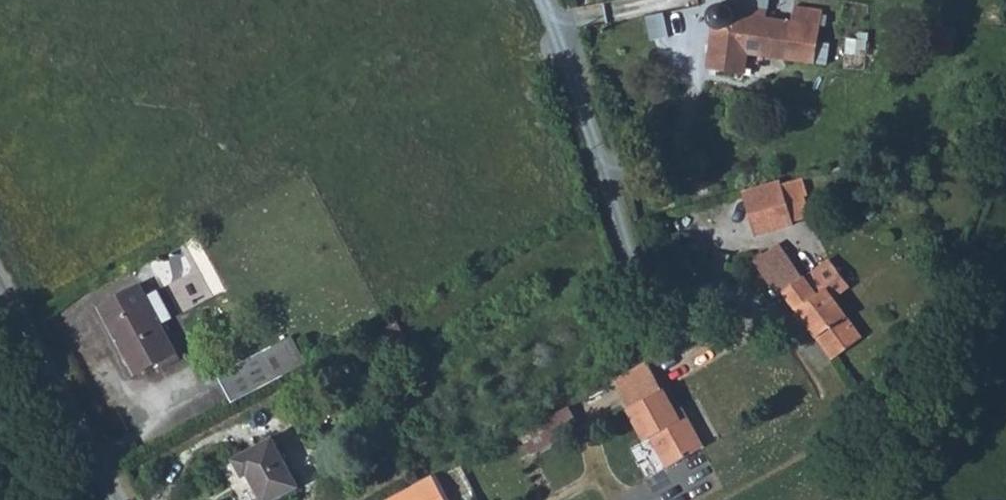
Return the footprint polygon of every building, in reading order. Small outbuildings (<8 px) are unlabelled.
[(712,1),(709,3),(708,6),(707,10),(707,14),(708,18),(710,21),(712,23),(714,25),(718,27),(722,28),(726,28),(729,27),(732,25),(736,22),(738,19),(739,16),(740,12),(739,8),(738,4),(736,1),(734,0),(712,0),(712,1)] [(752,10),(766,12),(767,3),(754,1),(752,10)] [(795,1),(792,17),(811,21),(816,21),(819,5),(795,1)] [(752,10),(739,8),(740,12),(739,16),(738,19),(736,22),(732,25),(729,27),(726,28),(722,28),(718,27),(714,25),(707,58),(742,65),(747,43),(786,50),(792,17),(766,12),(752,10)] [(811,21),(792,17),(786,50),(805,53),(811,21)] [(816,21),(811,21),(805,53),(810,54),(816,21)] [(851,36),(848,67),(869,68),(872,38),(851,36)] [(747,189),(758,233),(818,218),(807,174),(747,189)] [(866,330),(823,276),(811,285),(797,264),(787,265),(767,268),(792,302),(798,297),(836,353),(866,330)] [(151,290),(144,278),(106,297),(144,370),(166,359),(184,348),(169,317),(178,312),(163,284),(151,290)] [(254,357),(219,375),(231,402),(266,382),(254,357)] [(689,409),(672,377),(638,394),(656,430),(663,427),(678,454),(713,436),(698,405),(689,409)] [(601,395),(524,427),(533,451),(611,419),(601,395)] [(219,475),(228,494),(235,490),(241,499),(282,499),(259,455),(219,475)] [(398,483),(407,499),(429,499),(441,493),(445,499),(447,499),(463,491),(445,457),(398,483)]
